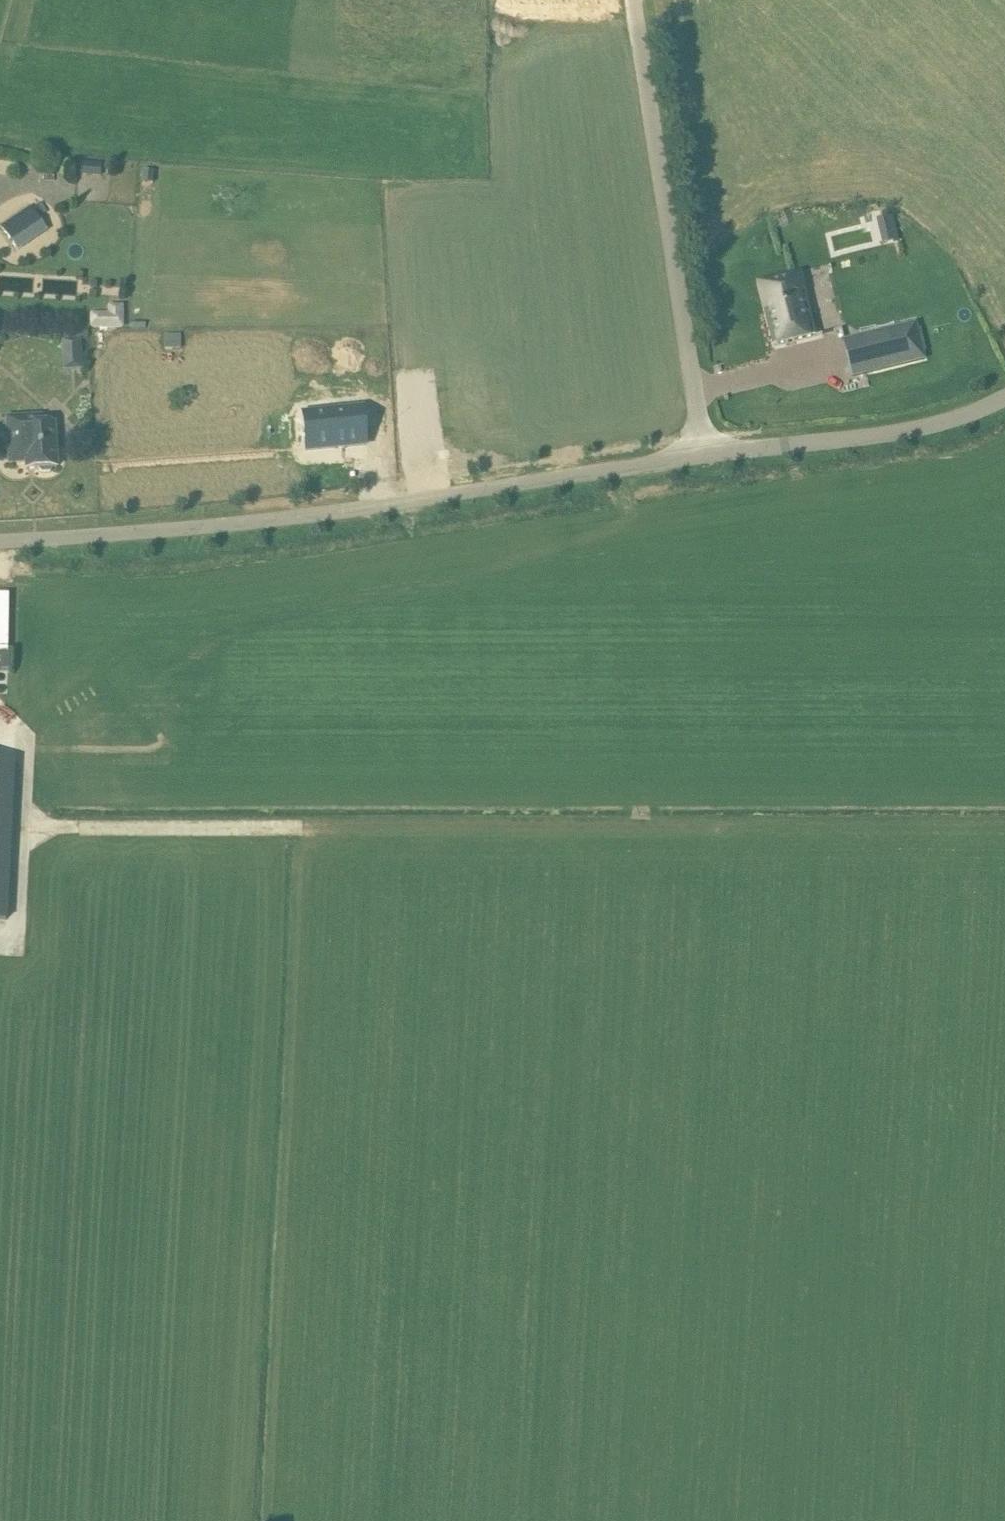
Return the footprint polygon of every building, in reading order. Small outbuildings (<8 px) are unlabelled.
[(102,163),(81,161),(80,175),(100,177),(102,163)] [(48,231),(30,206),(1,226),(18,251),(48,231)] [(806,295),(801,275),(801,273),(760,284),(775,346),(816,336),(806,295)] [(124,329),(124,306),(107,306),(107,329),(124,329)] [(917,324),(845,341),(853,376),(925,359),(917,324)] [(62,369),(82,369),(81,336),(61,337),(62,369)] [(366,414),(306,414),(306,450),(366,450),(366,414)] [(40,427),(40,420),(6,421),(9,465),(25,464),(25,472),(38,472),(40,476),(49,475),(51,471),(55,471),(53,427),(40,427)] [(7,654),(8,595),(0,595),(0,654),(7,654)] [(7,920),(15,762),(0,761),(0,920),(7,920)]
